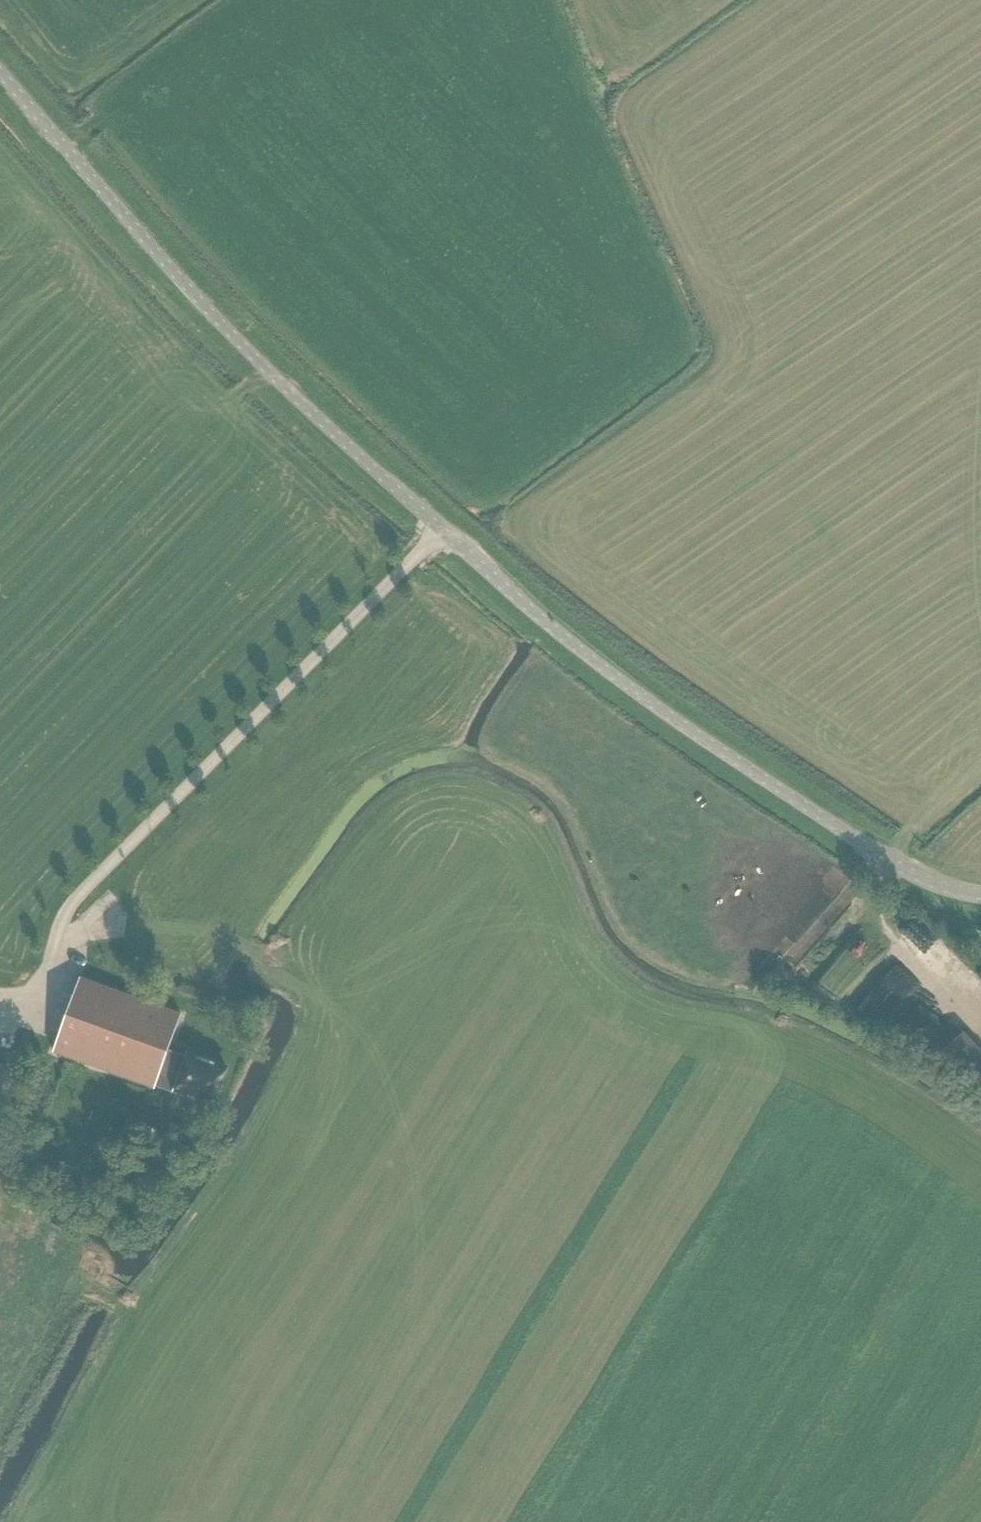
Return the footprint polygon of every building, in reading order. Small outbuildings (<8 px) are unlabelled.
[(183,1061),(167,1055),(182,1014),(80,977),(53,1052),(155,1089),(160,1075),(176,1081),(172,1092),(214,1108),(229,1065),(187,1051),(183,1061)] [(980,1087),(980,1051),(962,1031),(937,1055),(974,1094),(980,1087)]
